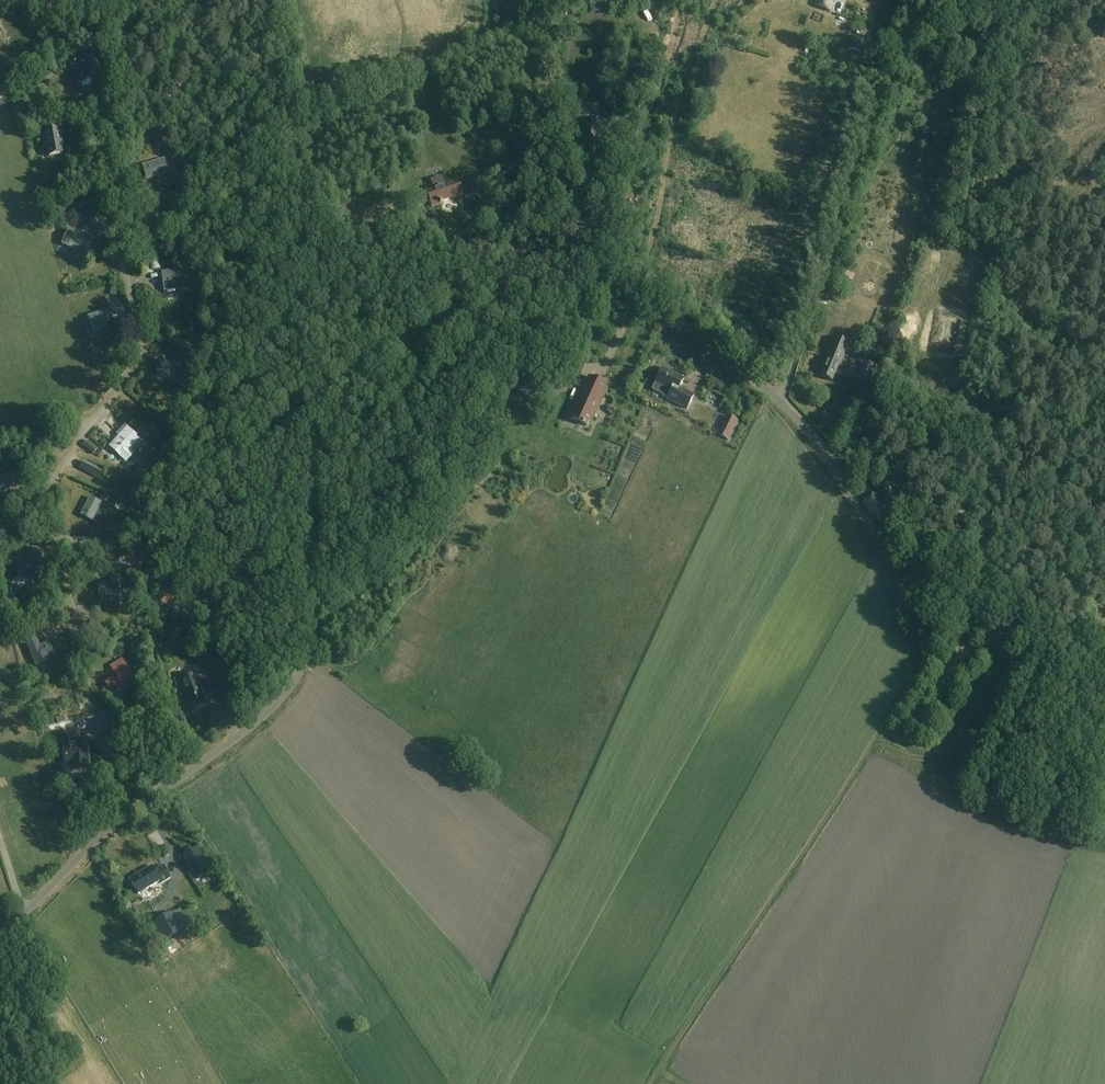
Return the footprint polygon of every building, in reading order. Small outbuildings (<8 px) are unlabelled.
[(834,0),(818,0),(816,6),(830,11),(834,0)] [(847,50),(861,54),(865,40),(851,36),(847,50)] [(85,62),(72,66),(77,84),(91,79),(85,62)] [(36,120),(37,129),(44,128),(43,120),(36,120)] [(45,131),(49,156),(64,153),(60,128),(45,131)] [(518,149),(523,165),(526,165),(530,163),(526,150),(522,137),(518,138),(521,148),(518,149)] [(144,171),(148,185),(169,179),(165,165),(144,171)] [(431,206),(443,203),(442,200),(453,197),(454,200),(465,196),(459,178),(438,185),(438,186),(426,190),(431,206)] [(100,218),(99,217),(98,217),(92,215),(92,214),(89,221),(88,223),(96,226),(97,224),(100,218)] [(85,254),(92,238),(69,229),(62,245),(85,254)] [(144,266),(145,274),(153,273),(152,265),(144,266)] [(181,288),(180,279),(189,278),(188,270),(161,273),(162,276),(164,291),(181,288)] [(106,312),(89,317),(93,331),(110,326),(106,312)] [(830,349),(823,368),(824,368),(821,376),(833,380),(839,364),(840,365),(849,343),(835,338),(830,349)] [(157,377),(183,383),(187,365),(161,359),(157,377)] [(856,380),(876,389),(884,370),(864,362),(856,380)] [(694,396),(680,388),(684,379),(663,368),(655,383),(671,391),(667,399),(687,409),(694,396)] [(573,407),(576,408),(571,416),(586,424),(591,415),(593,416),(610,384),(591,374),(573,407)] [(535,399),(530,384),(504,392),(509,407),(535,399)] [(609,406),(607,411),(614,414),(616,409),(609,406)] [(735,445),(744,424),(733,419),(724,440),(735,445)] [(148,428),(159,439),(166,431),(155,421),(148,428)] [(109,447),(127,463),(143,445),(126,429),(109,447)] [(161,439),(158,443),(163,447),(168,450),(170,446),(166,443),(161,439)] [(27,459),(35,464),(39,456),(31,452),(27,459)] [(163,453),(159,459),(164,463),(165,463),(169,458),(168,457),(163,453)] [(0,477),(0,490),(1,492),(24,484),(20,470),(0,477)] [(878,519),(887,513),(883,507),(889,502),(893,508),(902,502),(891,486),(882,492),(886,498),(880,502),(874,494),(863,501),(872,514),(873,513),(878,519)] [(150,491),(145,500),(150,502),(155,493),(150,491)] [(104,494),(100,500),(109,505),(112,499),(104,494)] [(102,503),(90,497),(81,515),(92,521),(102,503)] [(33,578),(33,585),(41,585),(42,566),(40,566),(40,562),(42,562),(42,548),(32,548),(31,562),(19,562),(19,577),(33,578)] [(98,582),(99,597),(119,596),(118,574),(111,574),(111,581),(98,582)] [(22,578),(22,589),(31,589),(31,579),(22,578)] [(159,596),(161,605),(180,602),(179,593),(159,596)] [(195,621),(193,630),(217,636),(219,626),(195,621)] [(21,629),(23,634),(30,631),(28,626),(21,629)] [(51,659),(50,656),(54,654),(49,642),(40,646),(37,638),(27,643),(36,665),(51,659)] [(115,676),(105,683),(111,694),(112,694),(135,680),(122,659),(109,666),(115,676)] [(207,705),(200,686),(195,673),(180,679),(180,678),(174,680),(177,687),(182,685),(188,698),(185,700),(190,712),(207,705)] [(56,718),(58,724),(66,721),(64,715),(56,718)] [(65,748),(66,764),(72,763),(72,771),(88,770),(87,747),(84,747),(65,748)] [(198,879),(211,871),(197,849),(184,857),(198,879)] [(161,884),(171,878),(163,866),(154,871),(152,867),(130,880),(138,894),(160,882),(161,884)] [(173,912),(153,924),(164,942),(176,935),(179,940),(187,935),(173,912)]
